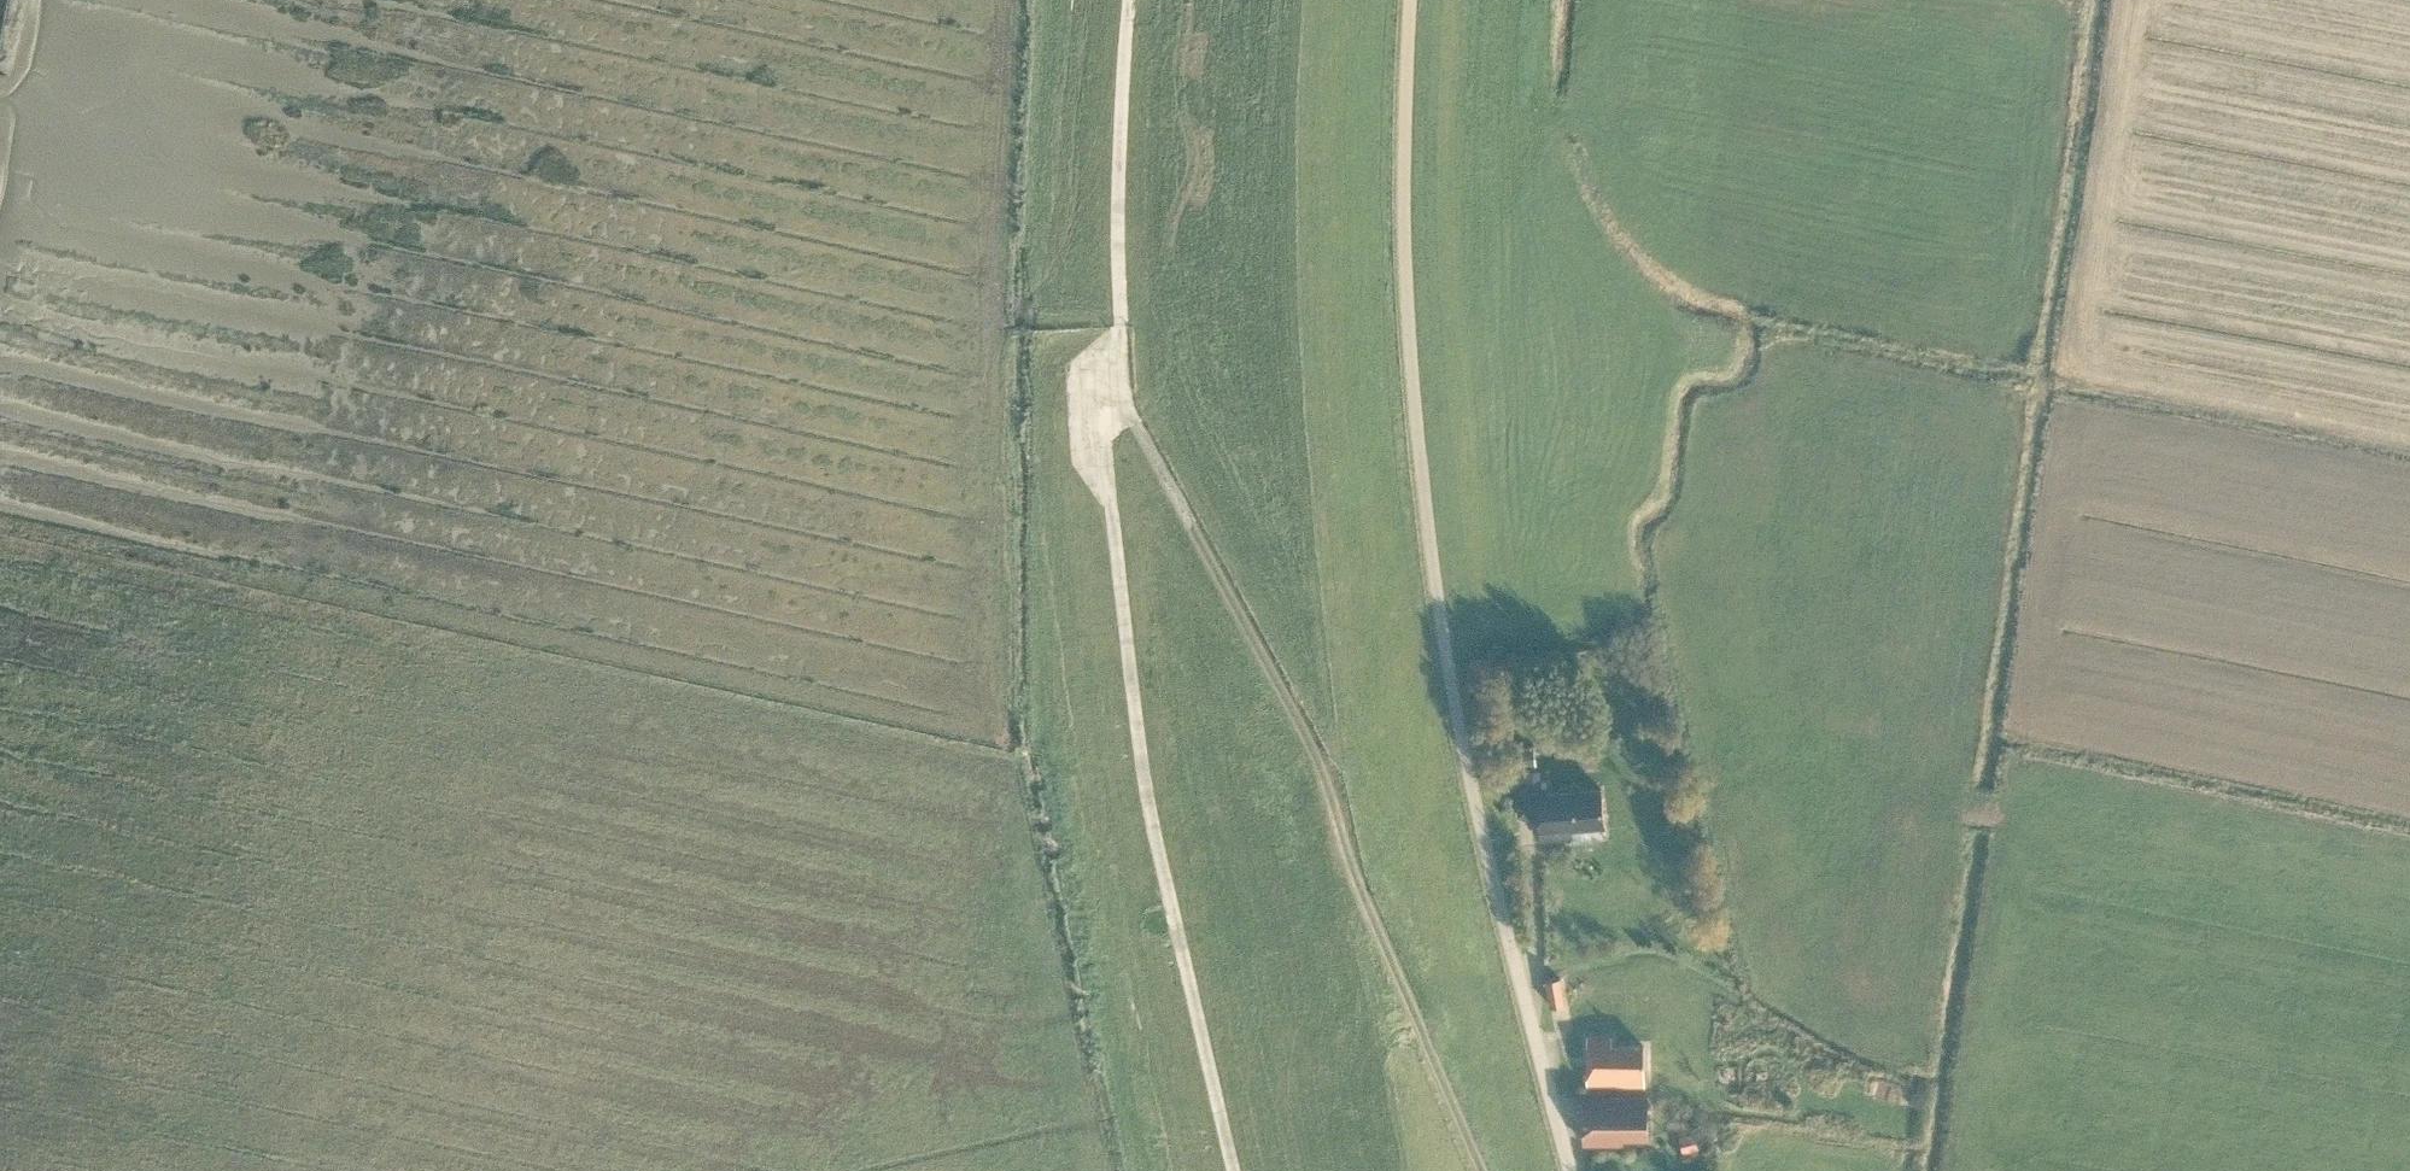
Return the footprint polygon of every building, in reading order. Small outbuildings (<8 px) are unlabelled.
[(1600,791),(1537,800),(1544,848),(1576,843),(1575,836),(1606,832),(1600,791)] [(1609,1040),(1586,1040),(1586,1089),(1642,1088),(1641,1048),(1610,1048),(1609,1040)] [(1642,1096),(1580,1098),(1581,1144),(1643,1142),(1642,1096)] [(1694,1136),(1679,1140),(1683,1157),(1697,1153),(1694,1136)]
